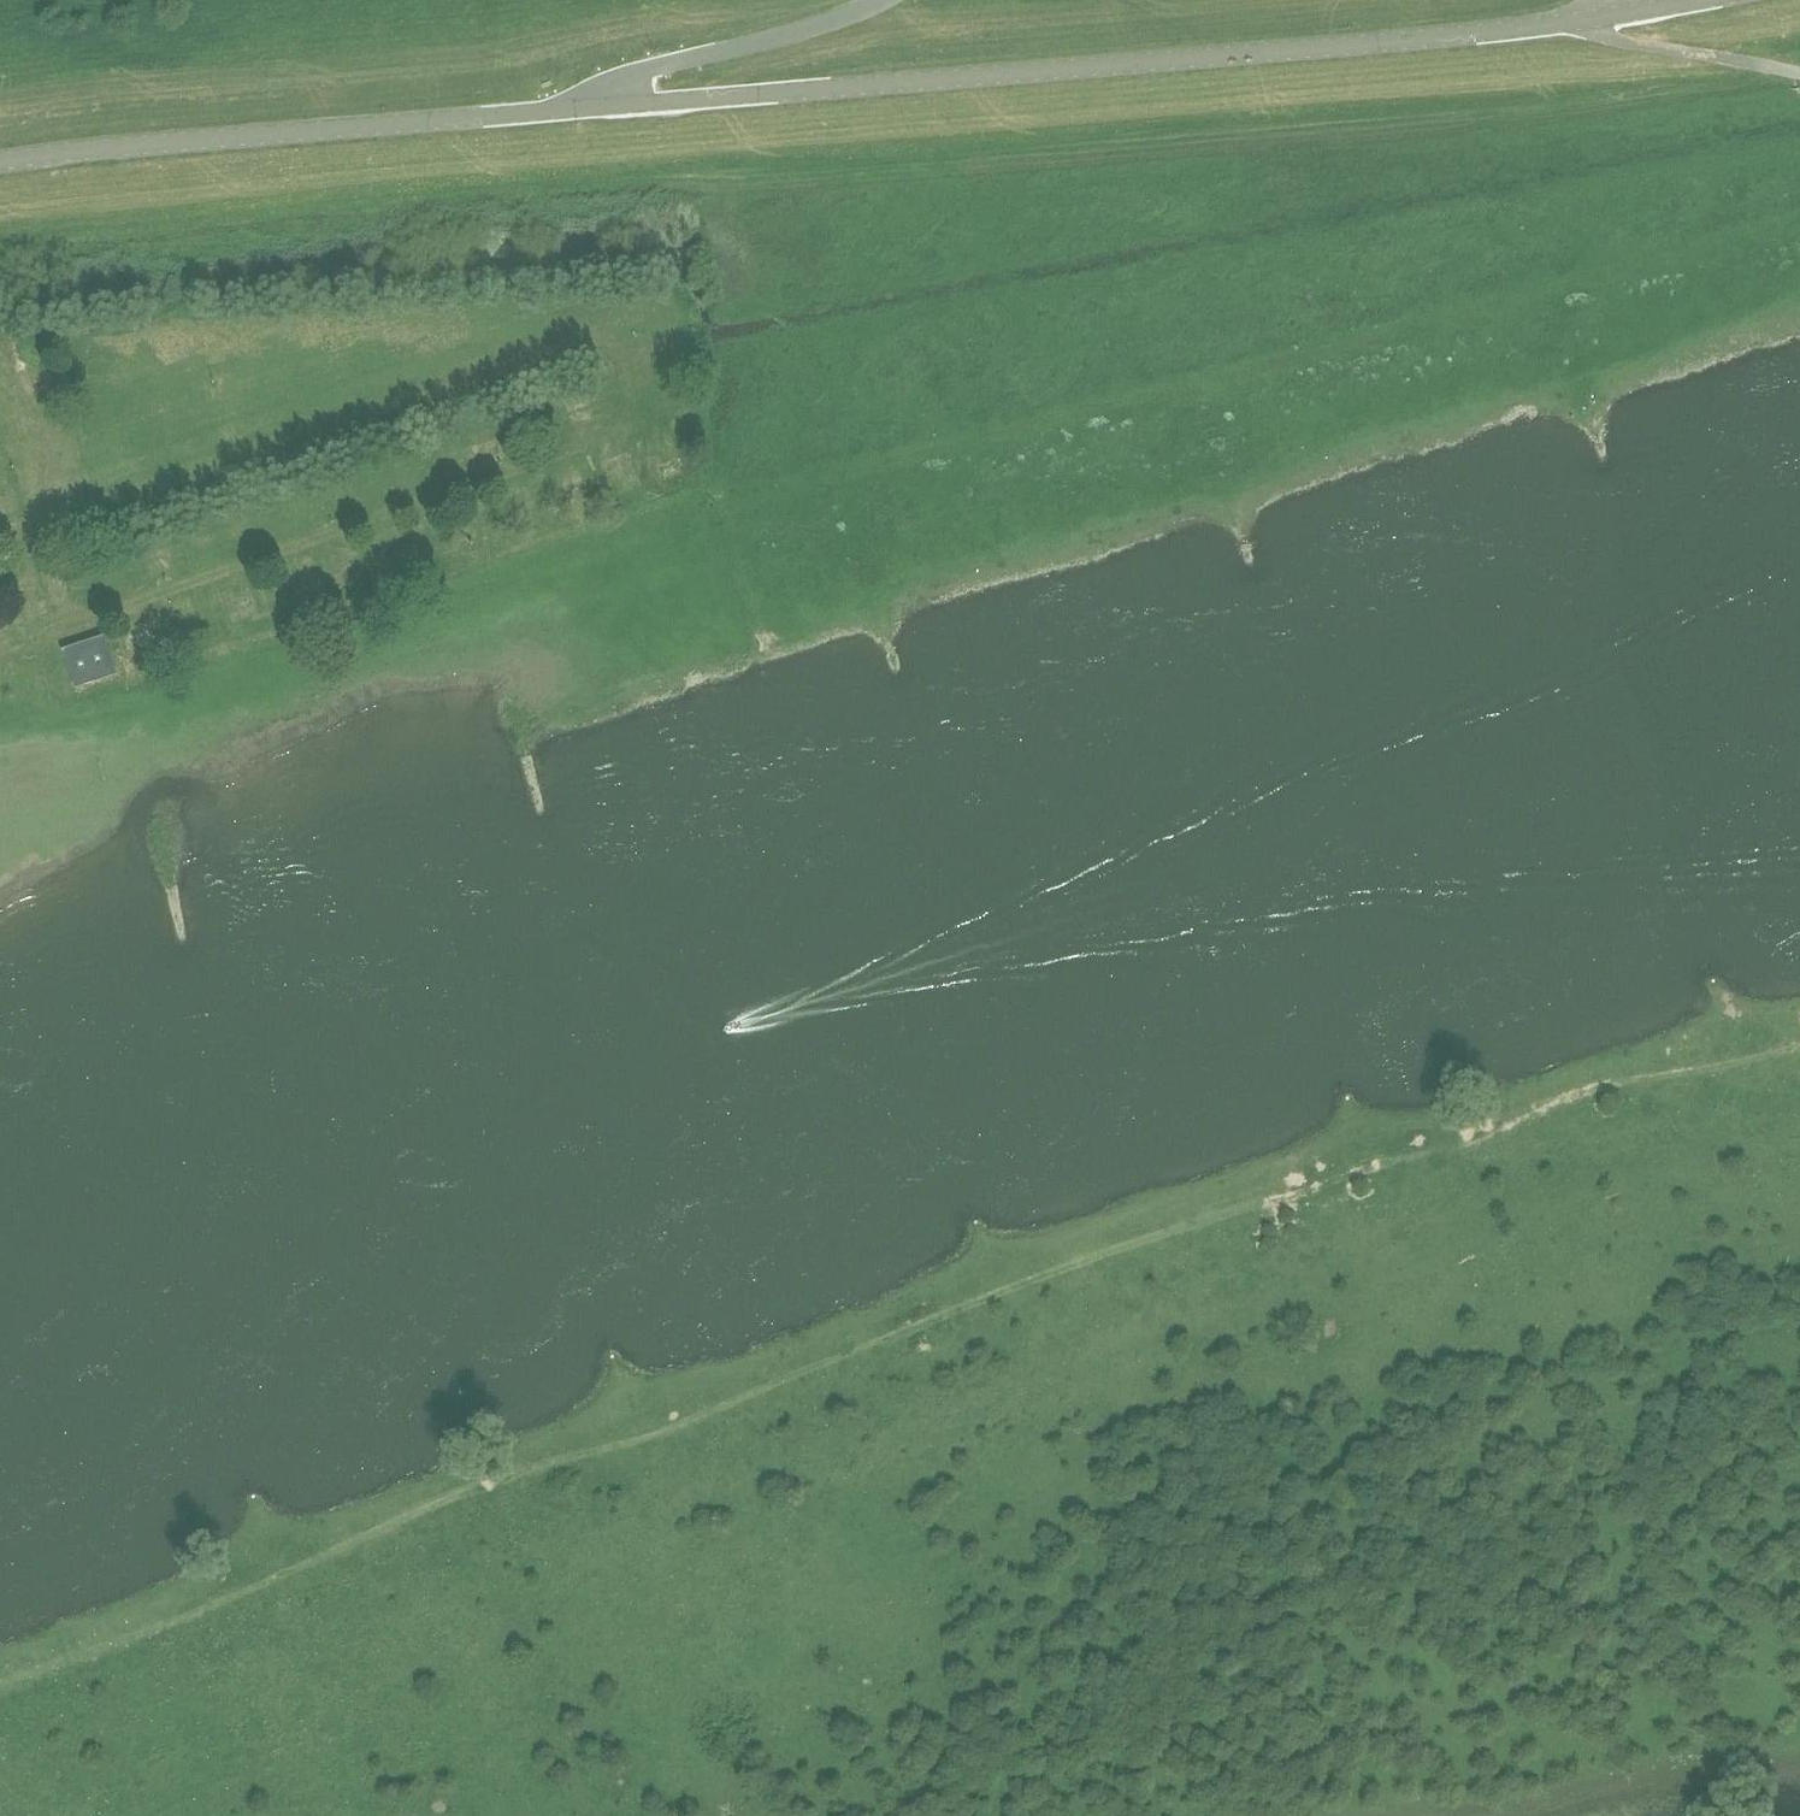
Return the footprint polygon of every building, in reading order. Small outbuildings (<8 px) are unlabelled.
[(524,505),(543,498),(538,484),(519,491),(524,505)] [(284,563),(286,575),(305,572),(303,560),(284,563)] [(135,619),(144,646),(165,639),(156,612),(135,619)] [(62,650),(75,690),(118,676),(104,636),(62,650)]
